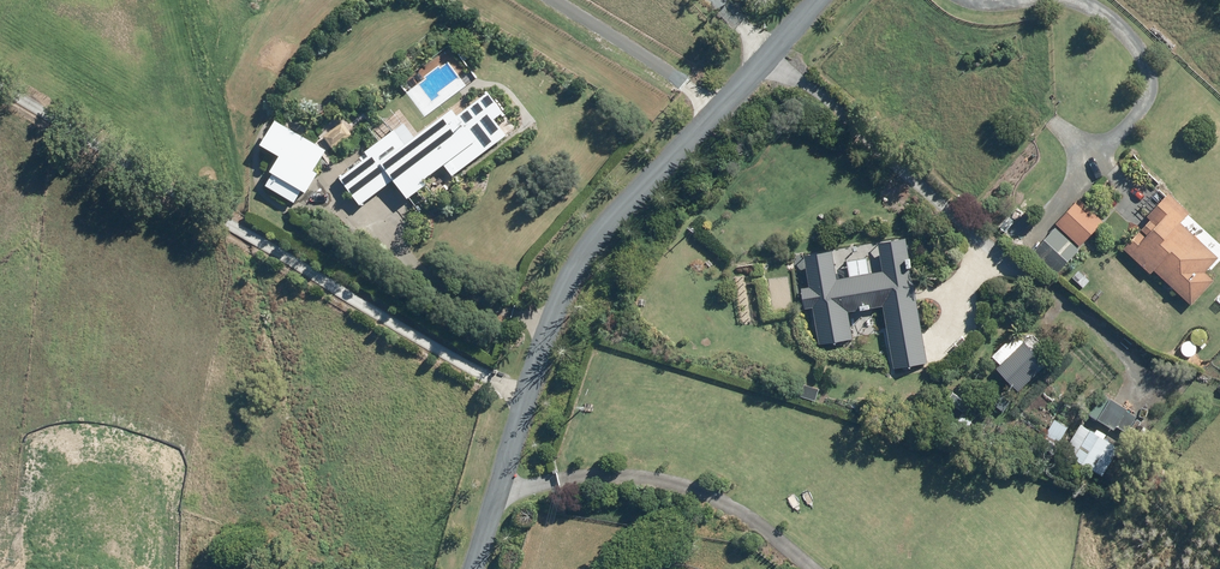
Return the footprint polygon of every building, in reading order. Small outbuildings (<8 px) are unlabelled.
[(358,160),(361,163),(338,179),(358,206),(391,182),(405,201),(426,186),(423,181),(443,166),(450,176),(505,138),(493,121),(501,115),(487,96),(454,119),(449,113),(412,140),(403,126),(364,154),(364,155),(358,160)] [(317,171),(329,150),(307,137),(307,136),(280,120),(265,144),(284,156),(274,171),(276,173),(269,186),(297,202),(304,189),(309,192),(321,173),(317,171)] [(1150,221),(1123,251),(1150,276),(1153,272),(1191,307),(1213,283),(1204,274),(1218,259),(1180,225),(1189,215),(1168,196),(1147,219),(1150,221)] [(1102,224),(1078,201),(1055,226),(1079,248),(1102,224)] [(1078,251),(1055,230),(1032,254),(1055,276),(1078,251)] [(889,301),(896,336),(890,336),(895,366),(925,360),(919,322),(916,322),(913,307),(916,307),(914,299),(909,299),(908,290),(913,289),(909,266),(911,266),(909,258),(907,258),(906,250),(881,254),(884,273),(835,281),(832,262),(808,266),(821,342),(850,337),(846,308),(861,306),(861,309),(870,307),(869,304),(889,301)] [(1018,347),(995,375),(1017,393),(1040,366),(1018,347)] [(1070,428),(1056,420),(1040,446),(1054,454),(1070,428)] [(1091,433),(1073,460),(1101,478),(1118,450),(1091,433)]
